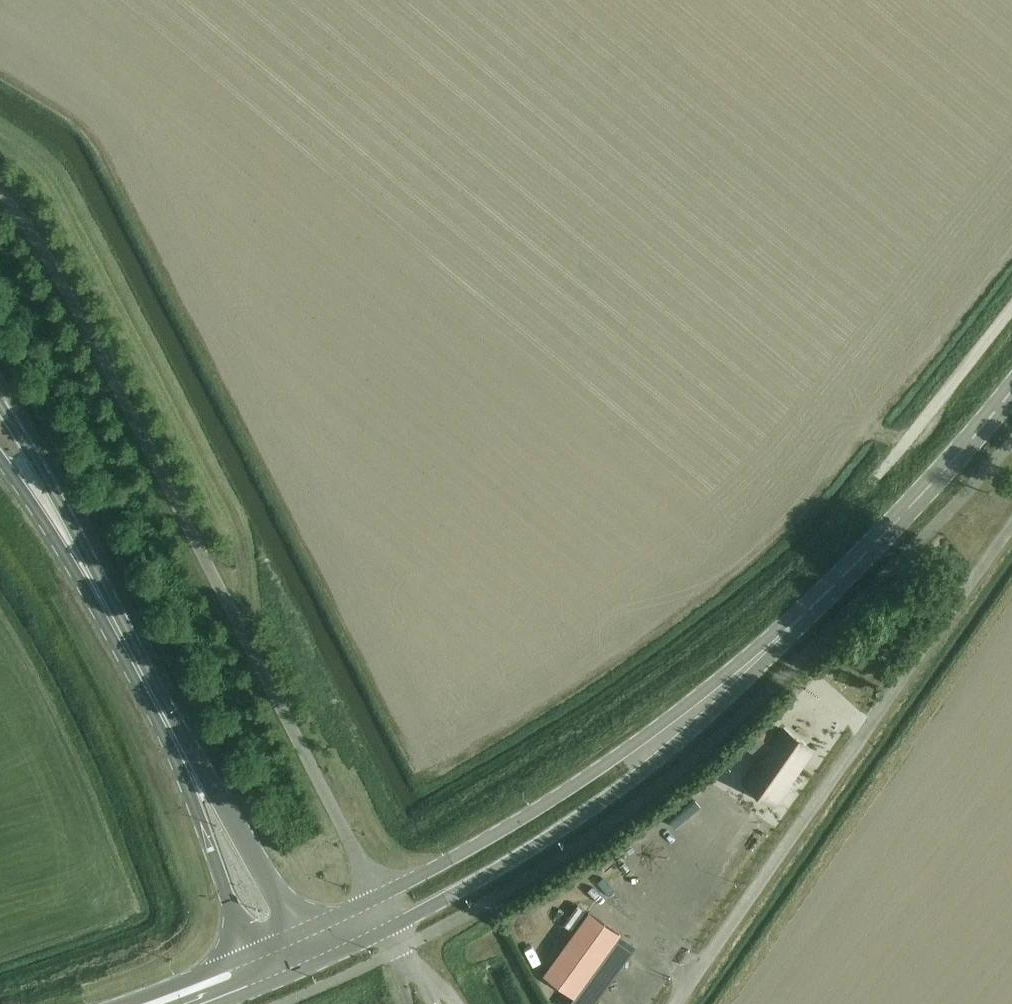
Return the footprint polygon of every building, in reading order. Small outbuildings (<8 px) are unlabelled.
[(788,732),(786,741),(825,751),(828,741),(788,732)] [(775,744),(738,795),(765,815),(802,765),(775,744)] [(728,779),(743,763),(732,753),(717,769),(728,779)] [(575,996),(618,938),(588,915),(545,974),(575,996)] [(678,961),(686,951),(675,943),(668,953),(678,961)] [(592,1003),(633,1003),(638,995),(611,976),(592,1003)]
